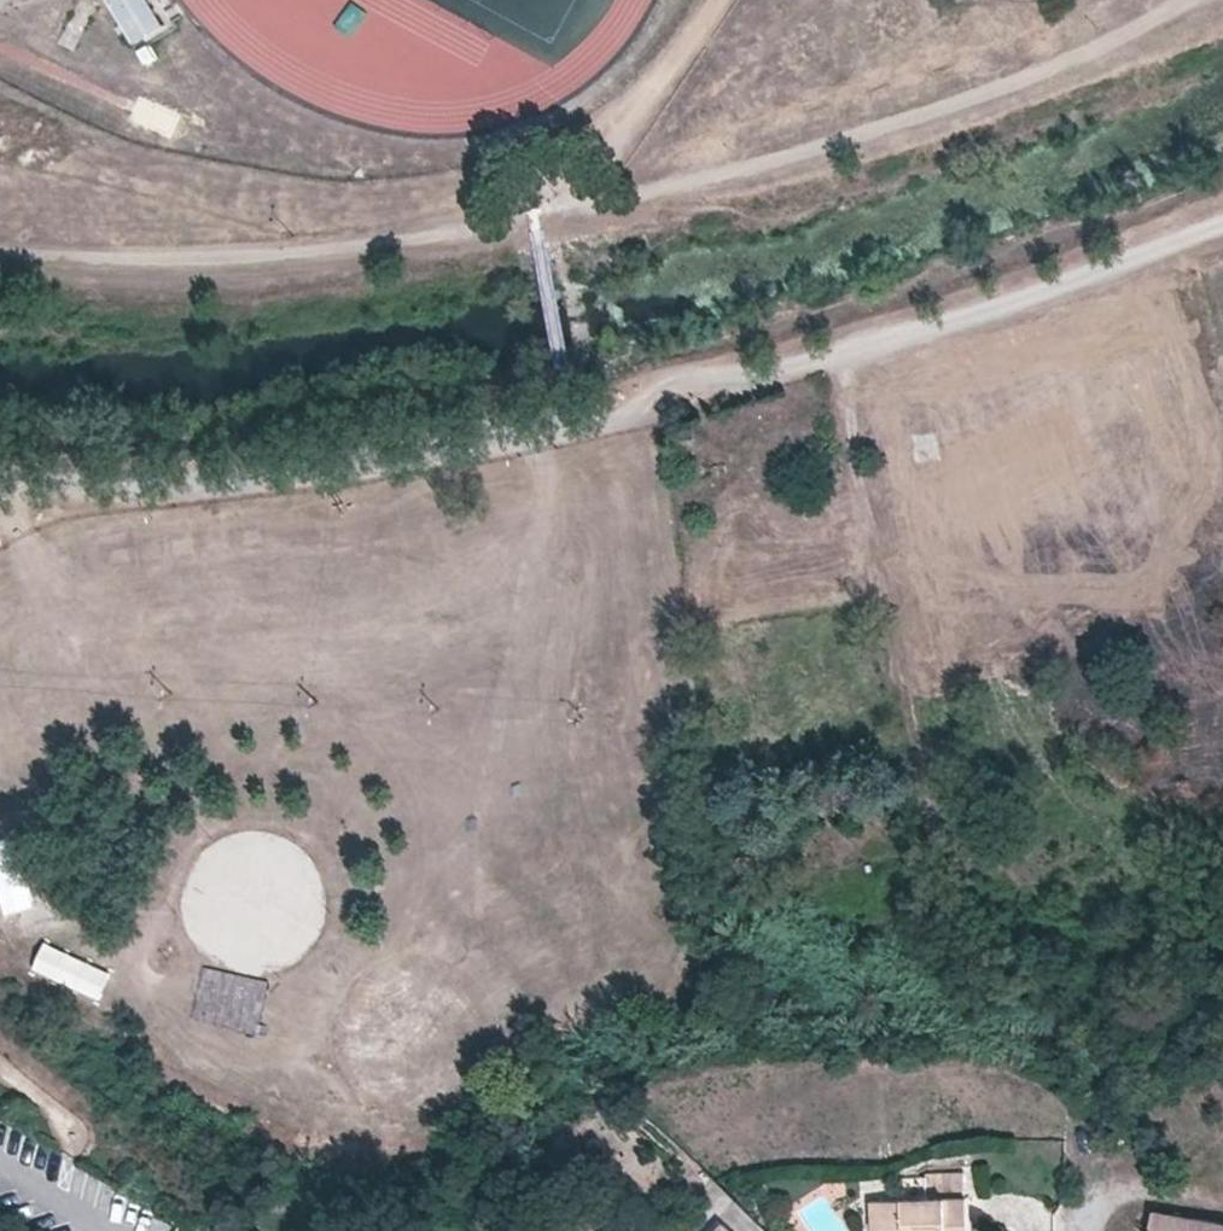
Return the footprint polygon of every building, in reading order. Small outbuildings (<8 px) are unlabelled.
[(159,0),(117,0),(139,38),(170,20),(159,0)] [(0,838),(0,895),(7,914),(34,905),(9,835),(0,838)] [(192,898),(191,968),(302,970),(303,893),(268,892),(268,869),(206,868),(206,898),(192,898)] [(242,999),(251,982),(187,950),(169,987),(209,1008),(220,988),(242,999)] [(874,1228),(886,1227),(886,1230),(967,1230),(964,1173),(927,1174),(927,1176),(901,1177),(902,1201),(872,1202),(874,1228)] [(1154,1212),(1151,1230),(1222,1230),(1222,1225),(1154,1212)] [(720,1221),(711,1230),(731,1230),(720,1221)]
